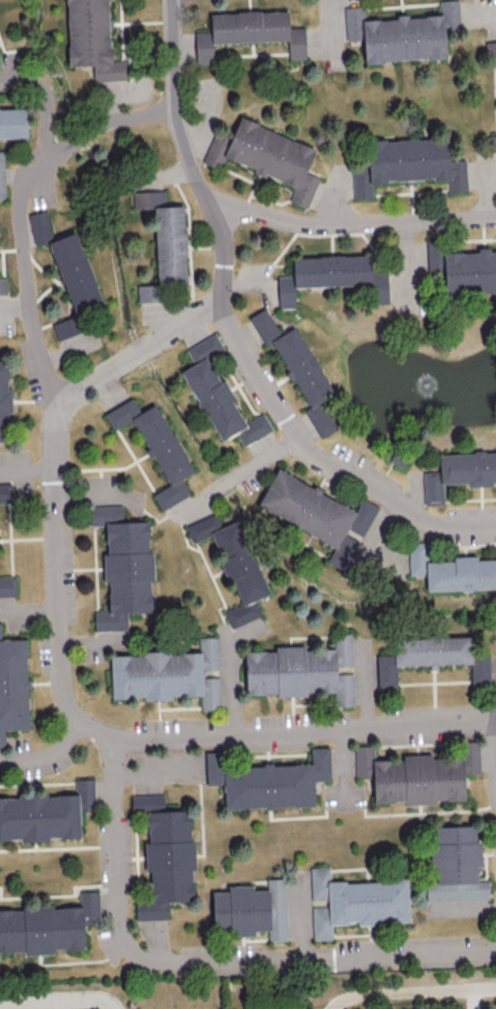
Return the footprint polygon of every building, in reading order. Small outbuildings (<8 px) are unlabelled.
[(68,66),(92,65),(93,80),(125,79),(125,61),(111,62),(109,28),(112,27),(112,17),(109,17),(108,0),(66,0),(68,66)] [(445,58),(444,33),(460,32),(458,0),(443,0),(439,0),(440,15),(364,19),(363,6),(344,7),(346,40),(363,39),(364,62),(445,58)] [(287,41),(288,60),(305,59),(304,27),(288,27),(287,11),(210,13),(210,31),(195,31),(195,64),(212,64),(212,43),(287,41)] [(485,42),(485,59),(495,58),(495,41),(485,42)] [(26,137),(26,108),(0,108),(0,138),(26,137)] [(315,147),(238,119),(231,137),(214,131),(202,162),(218,168),(222,157),(254,169),(253,172),(294,186),(289,201),(307,208),(319,177),(305,173),(315,147)] [(369,140),(369,167),(352,168),(353,198),(372,198),(372,182),(406,181),(406,184),(415,184),(415,179),(448,179),(448,192),(466,192),(466,159),(447,159),(447,139),(369,140)] [(183,205),(165,206),(165,190),(132,192),(133,209),(154,208),(156,285),(137,285),(137,303),(158,303),(157,286),(186,285),(183,205)] [(47,242),(74,315),(51,324),(57,340),(91,328),(85,313),(103,306),(75,231),(54,239),(44,209),(26,216),(37,245),(47,242)] [(427,248),(427,271),(443,271),(442,247),(427,248)] [(444,294),(495,293),(495,251),(489,251),(489,247),(478,247),(478,252),(443,252),(444,294)] [(294,287),(369,285),(369,304),(387,304),(386,255),(292,258),(292,275),(277,275),(278,308),(295,308),(294,287)] [(332,395),(296,326),(279,334),(265,308),(249,316),(265,346),(272,342),(288,371),(307,407),(304,409),(319,438),(338,428),(323,399),(332,395)] [(218,442),(236,433),(242,445),(272,430),(263,413),(244,423),(233,402),(235,401),(223,378),(219,380),(207,358),(223,349),(215,333),(185,348),(193,364),(181,371),(218,442)] [(6,441),(6,413),(12,413),(11,389),(8,389),(7,361),(0,361),(0,442),(6,441)] [(156,403),(139,412),(132,398),(103,413),(112,430),(132,419),(147,448),(148,448),(167,485),(152,494),(160,510),(189,495),(181,478),(192,473),(156,403)] [(443,504),(442,483),(466,483),(467,486),(491,486),(491,481),(495,481),(495,452),(438,453),(439,472),(423,472),(423,504),(443,504)] [(257,506),(334,545),(326,561),(343,570),(360,538),(361,539),(378,506),(361,497),(355,509),(276,468),(257,506)] [(11,502),(10,483),(0,483),(0,502),(11,502)] [(151,612),(150,581),(153,580),(152,551),(148,551),(147,521),(122,522),(122,505),(89,506),(89,526),(105,525),(106,554),(103,554),(103,583),(107,583),(108,612),(93,612),(94,631),(125,630),(124,613),(151,612)] [(268,594),(238,519),(220,526),(215,514),(185,525),(191,542),(211,535),(238,605),(224,610),(230,627),(261,615),(254,600),(268,594)] [(408,575),(425,575),(425,591),(495,589),(495,559),(475,559),(475,556),(452,557),(452,561),(428,561),(427,542),(407,543),(408,575)] [(16,596),(15,576),(0,577),(0,596),(16,596)] [(26,638),(0,639),(0,623),(0,747),(4,746),(4,730),(29,729),(26,638)] [(245,694),(277,694),(277,697),(306,696),(306,692),(334,692),(334,706),(353,706),(352,673),(336,673),(336,666),(352,665),(351,633),(333,633),(333,647),(274,648),(275,651),(245,651),(245,694)] [(110,654),(111,698),(144,697),(144,698),(200,697),(201,710),(219,709),(218,676),(202,677),(202,669),(218,669),(217,636),(198,637),(198,652),(110,654)] [(396,665),(429,665),(429,668),(438,668),(438,664),(470,663),(470,683),(489,682),(488,654),(472,655),(471,636),(394,638),(394,654),(376,655),(377,687),(396,687),(396,665)] [(461,755),(402,756),(402,760),(374,760),(374,745),(354,745),(355,778),(373,778),(373,802),(404,802),(404,804),(434,804),(434,800),(463,800),(463,774),(479,774),(479,742),(461,742),(461,755)] [(224,809),(314,805),(313,781),(329,780),(328,747),(310,747),(310,763),(262,765),(222,766),(221,751),(205,752),(206,785),(223,784),(224,809)] [(20,839),(20,842),(48,841),(48,838),(80,836),(79,810),(95,809),(93,778),(74,779),(75,794),(0,797),(0,840),(20,839)] [(131,809),(163,808),(163,794),(130,795),(131,809)] [(147,811),(147,842),(144,842),(145,872),(149,872),(150,901),(135,902),(135,920),(168,919),(167,902),(192,901),(191,869),(195,869),(194,841),(190,841),(189,809),(147,811)] [(488,899),(488,880),(476,881),(476,866),(481,866),(480,842),(475,842),(475,825),(431,826),(432,872),(436,871),(436,884),(425,884),(426,901),(488,899)] [(407,879),(330,882),(329,866),(310,867),(311,901),(326,900),(327,906),(311,906),(312,940),(332,939),(331,925),(409,922),(407,879)] [(287,940),(285,878),(266,878),(266,890),(252,890),(252,885),(227,886),(228,891),(211,892),(212,932),(230,931),(230,936),(253,935),(253,931),(268,930),(268,941),(287,940)] [(53,953),(53,949),(83,949),(83,923),(99,923),(99,890),(79,890),(79,907),(51,907),(0,907),(0,953),(53,953)]
